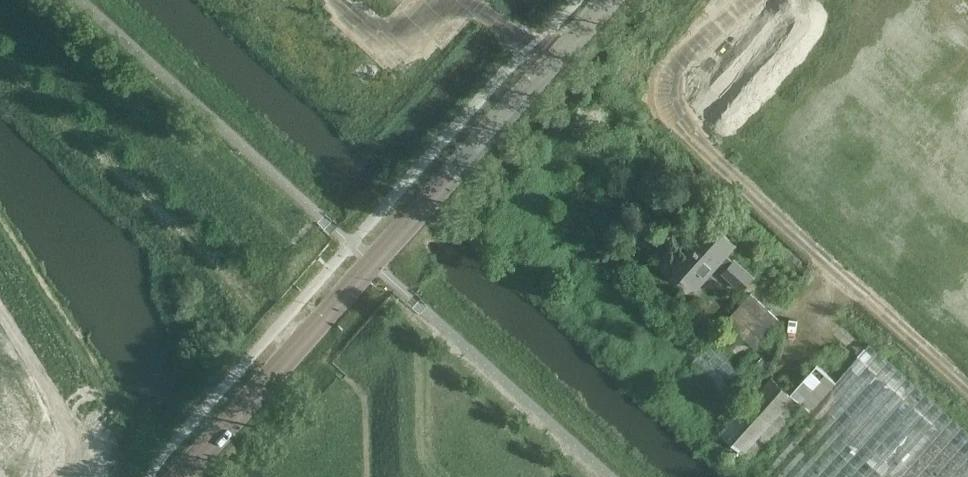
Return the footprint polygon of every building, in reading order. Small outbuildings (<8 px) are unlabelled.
[(706,220),(672,258),(666,264),(694,289),(720,261),(726,268),(724,270),(743,288),(753,277),(727,253),(734,245),(706,220)] [(753,337),(770,318),(752,302),(735,321),(753,337)] [(791,392),(772,375),(720,432),(721,433),(712,443),(735,463),(744,453),(754,461),(791,421),(790,420),(797,413),(803,418),(750,476),(967,476),(967,430),(871,343),(837,381),(817,363),(791,392)]
